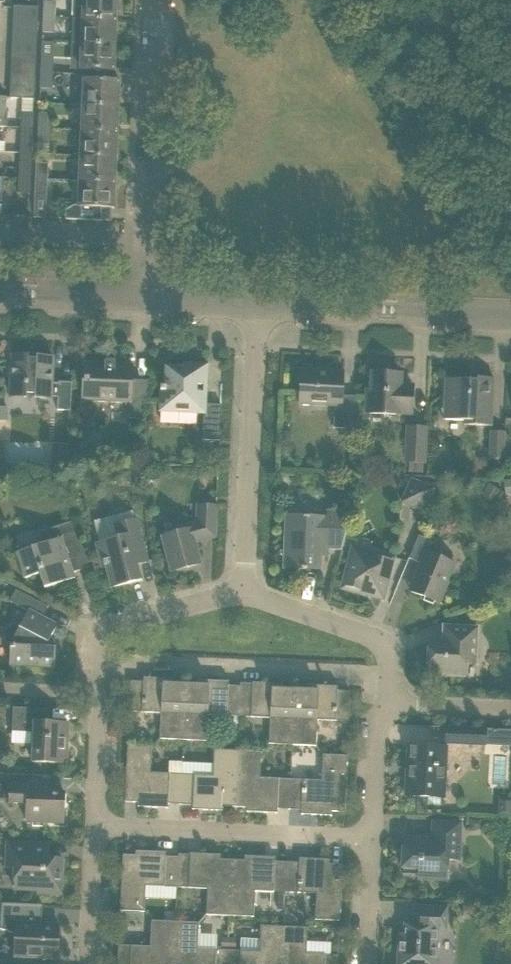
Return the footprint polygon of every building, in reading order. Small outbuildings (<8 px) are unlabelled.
[(73,17),(82,18),(82,19),(116,20),(117,0),(73,0),(73,17)] [(44,2),(44,17),(54,18),(55,2),(44,2)] [(15,7),(14,19),(38,21),(38,8),(15,7)] [(54,18),(44,17),(43,32),(54,33),(54,18)] [(38,21),(14,19),(14,31),(37,32),(38,21)] [(116,20),(82,19),(81,43),(115,45),(116,20)] [(37,32),(14,31),(13,43),(36,44),(37,32)] [(13,43),(13,55),(36,56),(36,44),(13,43)] [(115,45),(81,43),(71,43),(71,56),(81,56),(80,69),(114,71),(115,45)] [(41,73),(52,73),(53,58),(42,58),(41,73)] [(36,63),(12,62),(12,74),(35,75),(36,63)] [(52,73),(41,73),(41,88),(51,89),(52,73)] [(35,75),(12,74),(11,86),(35,87),(35,75)] [(84,79),(83,105),(118,107),(120,81),(84,79)] [(35,87),(11,86),(11,98),(34,99),(35,87)] [(83,105),(81,130),(117,132),(118,107),(83,105)] [(23,113),(22,128),(33,128),(33,113),(23,113)] [(39,129),(49,129),(50,114),(39,113),(39,129)] [(33,128),(22,128),(21,143),(32,144),(33,128)] [(49,129),(39,129),(38,144),(49,144),(49,129)] [(81,130),(80,155),(116,157),(117,132),(81,130)] [(116,157),(80,155),(79,181),(115,182),(116,157)] [(20,178),(30,179),(31,163),(20,163),(20,178)] [(37,164),(36,179),(47,179),(48,164),(37,164)] [(30,179),(20,178),(19,193),(30,194),(30,179)] [(47,179),(36,179),(36,194),(47,194),(47,179)] [(65,210),(65,219),(101,221),(102,207),(114,208),(115,182),(79,181),(78,205),(74,205),(65,210)] [(57,410),(70,411),(72,383),(52,382),(53,358),(36,357),(32,353),(28,356),(11,356),(10,396),(58,398),(57,410)] [(83,362),(82,401),(130,403),(129,419),(145,419),(147,381),(132,380),(133,364),(115,363),(115,362),(114,360),(106,360),(105,362),(104,363),(83,362)] [(202,440),(219,441),(221,405),(205,404),(207,365),(184,364),(184,367),(166,366),(165,386),(161,386),(160,411),(203,413),(202,440)] [(299,404),(334,405),(333,428),(354,429),(355,396),(343,396),(344,371),(301,369),(299,404)] [(367,390),(366,413),(398,414),(399,413),(412,413),(413,386),(400,385),(400,373),(372,372),(371,390),(367,390)] [(445,379),(444,419),(464,420),(464,425),(491,426),(493,378),(477,377),(476,380),(445,379)] [(0,407),(0,420),(8,421),(8,407),(0,407)] [(423,471),(423,464),(426,464),(427,427),(406,426),(404,463),(409,463),(409,471),(423,471)] [(503,460),(505,431),(491,431),(489,459),(503,460)] [(122,466),(119,471),(120,477),(126,480),(131,479),(134,473),(133,468),(127,465),(122,466)] [(435,488),(410,478),(400,503),(425,513),(435,488)] [(488,483),(481,494),(494,502),(501,491),(488,483)] [(215,537),(216,506),(197,505),(197,522),(176,528),(177,533),(161,537),(171,572),(201,564),(195,543),(215,537)] [(289,510),(289,516),(286,516),(284,568),(320,569),(321,548),(342,549),(351,512),(330,512),(329,517),(307,517),(307,511),(289,510)] [(137,564),(148,561),(137,519),(114,525),(117,538),(95,543),(102,567),(105,566),(111,587),(141,580),(137,564)] [(39,573),(44,588),(75,578),(73,572),(89,567),(74,521),(49,529),(53,540),(16,552),(25,578),(39,573)] [(419,535),(409,558),(421,563),(410,591),(425,597),(426,594),(435,598),(434,601),(445,606),(446,605),(439,602),(455,563),(427,552),(432,541),(419,535)] [(362,553),(353,558),(345,589),(360,593),(361,590),(380,595),(386,572),(390,573),(394,558),(378,554),(377,557),(362,553)] [(6,642),(10,644),(9,664),(55,667),(55,647),(50,647),(50,643),(48,642),(57,625),(42,618),(48,606),(30,597),(16,589),(10,601),(28,610),(19,626),(15,624),(11,625),(7,627),(4,634),(4,638),(6,642)] [(476,663),(477,627),(444,626),(443,646),(428,645),(427,674),(465,676),(465,662),(476,663)] [(183,740),(186,683),(174,683),(174,679),(154,678),(153,682),(131,681),(129,711),(161,713),(159,739),(183,740)] [(186,683),(183,740),(207,741),(208,715),(231,716),(238,716),(239,716),(240,686),(218,685),(218,681),(198,680),(198,684),(186,683)] [(240,686),(239,716),(270,718),(268,744),(292,745),(295,689),(283,688),(283,684),(263,683),(262,687),(240,686)] [(295,689),(292,745),(316,746),(317,720),(348,721),(350,691),(327,690),(327,686),(307,685),(306,689),(295,689)] [(49,709),(13,707),(12,731),(31,732),(30,744),(33,744),(32,762),(66,763),(68,723),(48,722),(49,709)] [(485,742),(486,729),(446,727),(445,743),(485,745),(485,742)] [(486,729),(485,742),(494,742),(494,729),(486,729)] [(180,804),(182,774),(151,773),(152,747),(128,745),(125,802),(138,802),(137,807),(158,807),(158,803),(180,804)] [(444,798),(446,747),(408,745),(405,796),(444,798)] [(182,774),(180,804),(202,805),(202,810),(222,810),(223,806),(235,807),(237,750),(213,749),(212,775),(182,774)] [(237,750),(235,807),(247,807),(246,812),(267,812),(267,808),(289,809),(291,779),(260,778),(261,752),(237,750)] [(321,780),(291,779),(289,809),(312,810),(311,815),(332,816),(332,811),(344,812),(347,755),(323,754),(321,780)] [(64,823),(65,793),(47,792),(48,780),(10,779),(9,803),(27,803),(26,821),(32,822),(32,826),(44,827),(44,822),(64,823)] [(470,819),(470,831),(476,831),(481,826),(482,819),(470,819)] [(460,823),(433,822),(433,839),(403,838),(402,867),(419,868),(418,878),(446,880),(447,860),(459,860),(460,823)] [(41,858),(41,844),(7,842),(6,866),(15,867),(14,889),(38,890),(38,893),(60,894),(62,859),(41,858)] [(176,887),(178,857),(156,856),(156,852),(135,851),(135,855),(123,854),(120,911),(144,912),(146,886),(176,887)] [(178,857),(176,887),(207,889),(206,915),(230,916),(232,859),(220,859),(221,854),(200,854),(200,858),(178,857)] [(232,859),(230,916),(254,917),(255,891),(285,892),(287,862),(265,861),(265,856),(244,855),(244,860),(232,859)] [(309,863),(287,862),(285,892),(316,893),(315,920),(339,921),(342,864),(329,864),(330,859),(309,858),(309,863)] [(59,923),(42,922),(42,905),(1,903),(0,929),(15,934),(14,957),(57,959),(59,923)] [(409,921),(409,935),(399,934),(398,963),(420,963),(436,963),(437,931),(445,931),(446,907),(414,906),(414,921),(409,921)] [(462,906),(461,916),(471,916),(472,906),(462,906)] [(175,921),(151,920),(150,946),(118,945),(118,963),(173,963),(175,921)] [(175,921),(173,963),(228,963),(228,950),(197,948),(199,922),(175,921)] [(228,950),(228,963),(282,963),(284,926),(260,925),(259,951),(228,950)] [(282,963),(337,963),(338,955),(306,953),(308,927),(284,926),(282,963)]
